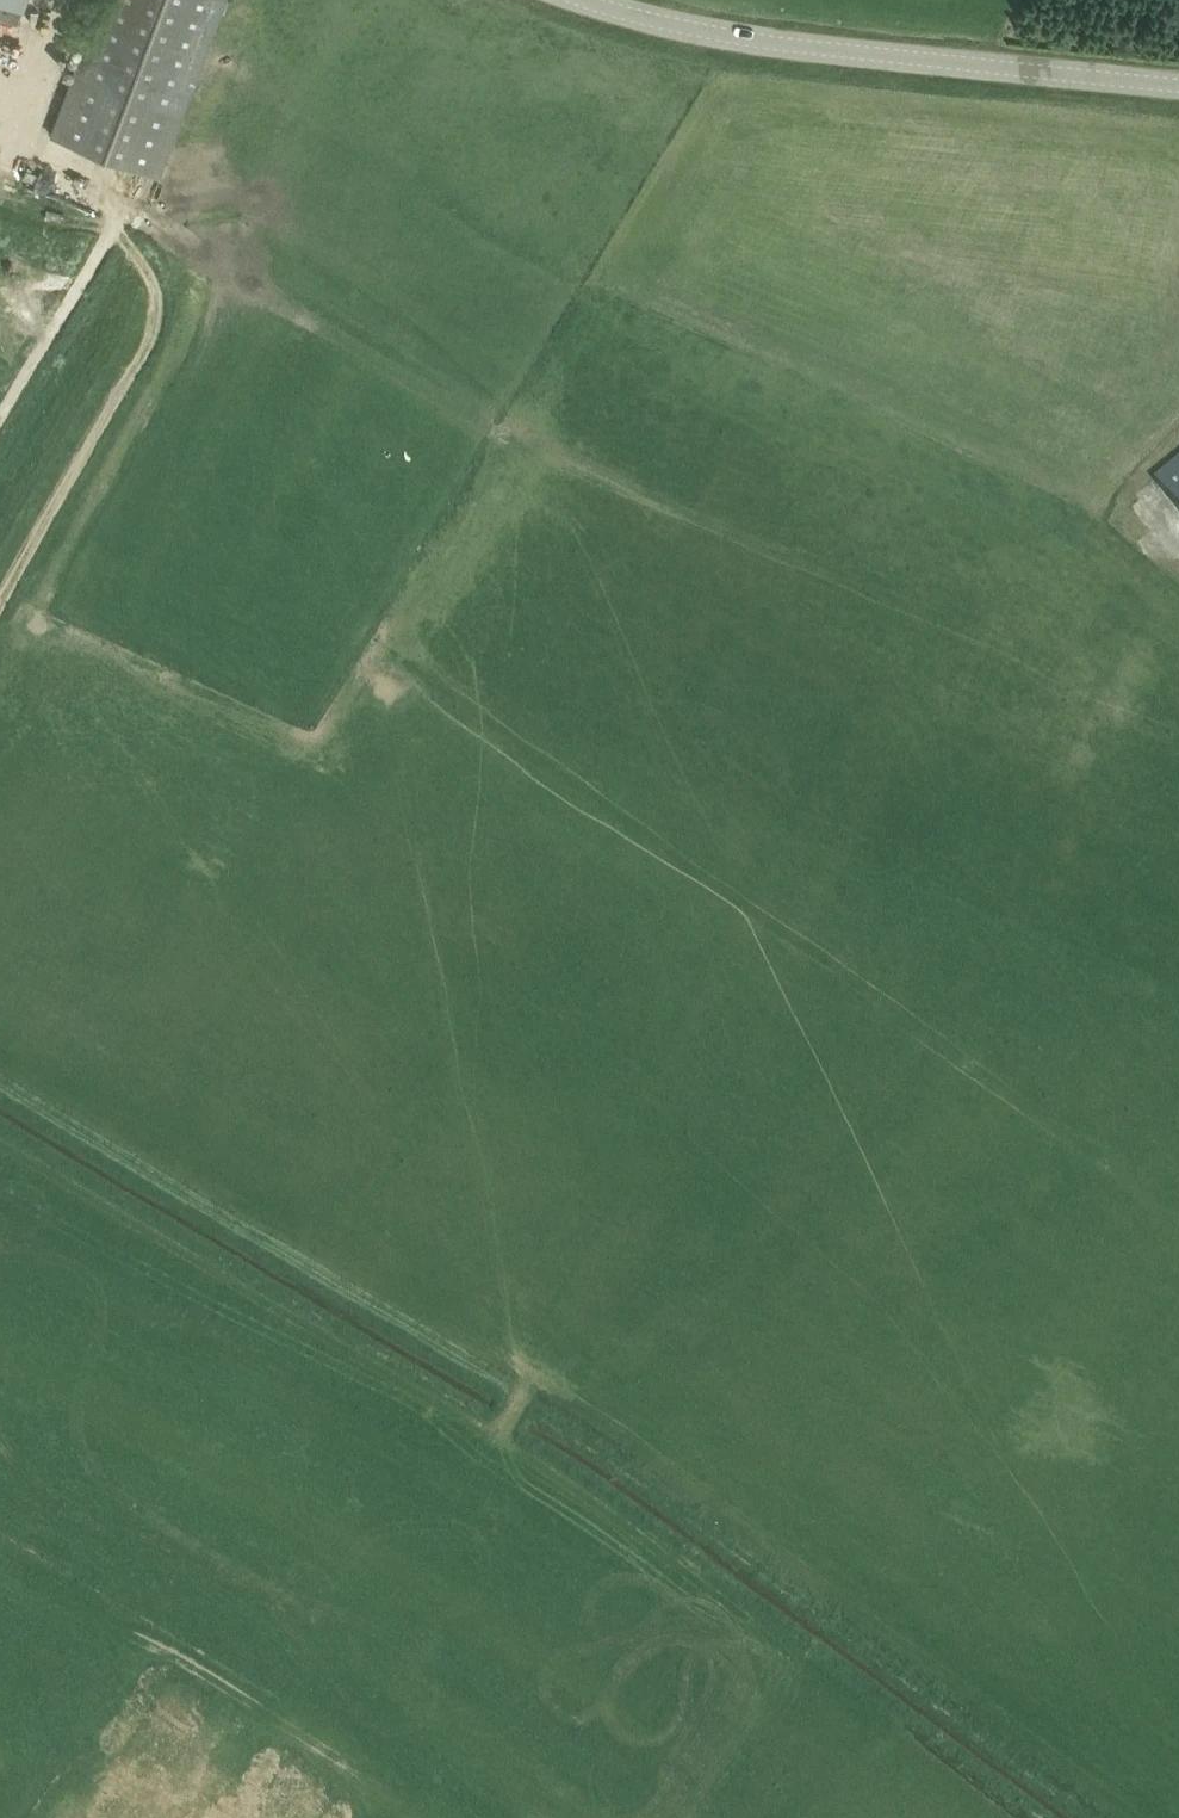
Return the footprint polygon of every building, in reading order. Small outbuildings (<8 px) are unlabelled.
[(52,133),(160,174),(225,0),(103,0),(52,133)] [(1172,464),(1155,479),(1178,508),(1178,472),(1172,464)]
